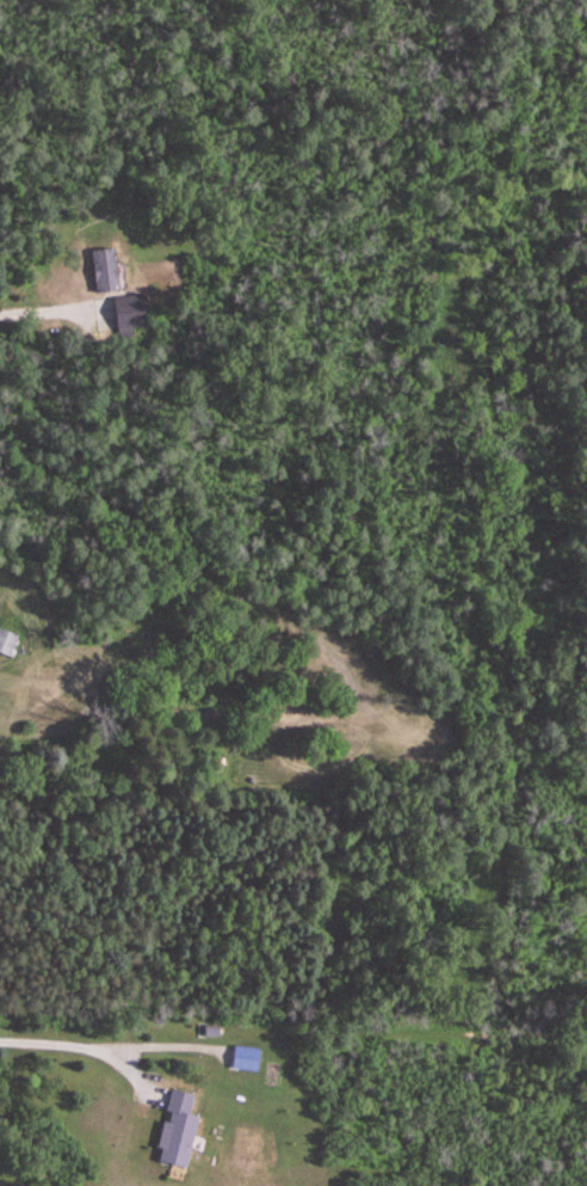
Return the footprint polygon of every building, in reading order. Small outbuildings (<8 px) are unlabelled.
[(91,246),(92,291),(117,291),(115,246),(91,246)] [(112,297),(112,326),(140,326),(140,304),(129,304),(129,297),(112,297)] [(0,630),(0,654),(10,657),(16,635),(0,630)] [(196,1117),(188,1115),(192,1095),(169,1090),(153,1162),(185,1169),(196,1117)]
